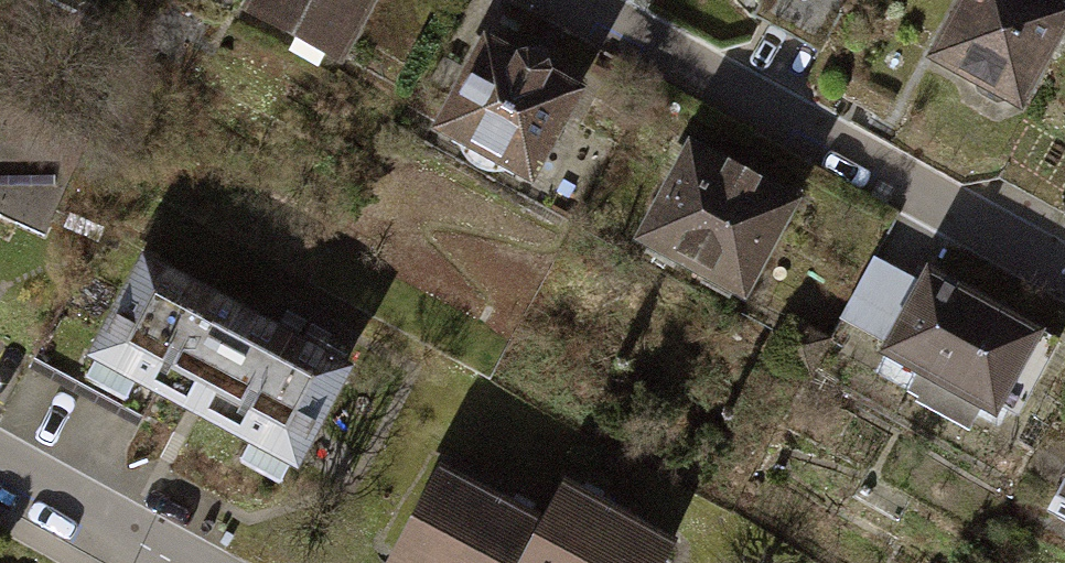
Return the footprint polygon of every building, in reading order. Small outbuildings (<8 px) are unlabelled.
[(239,16),(338,73),(379,0),(248,0),(239,16)] [(1042,0),(960,0),(927,59),(1019,110),(1064,30),(1064,13),(1042,0)] [(582,94),(484,40),(431,134),(529,188),(582,94)] [(31,221),(63,152),(0,123),(0,207),(31,221)] [(801,198),(685,142),(634,249),(749,305),(801,198)] [(352,372),(137,255),(80,360),(294,477),(352,372)] [(1047,328),(924,270),(884,353),(1006,412),(1047,328)] [(440,482),(396,562),(677,562),(681,556),(559,489),(534,534),(440,482)]
